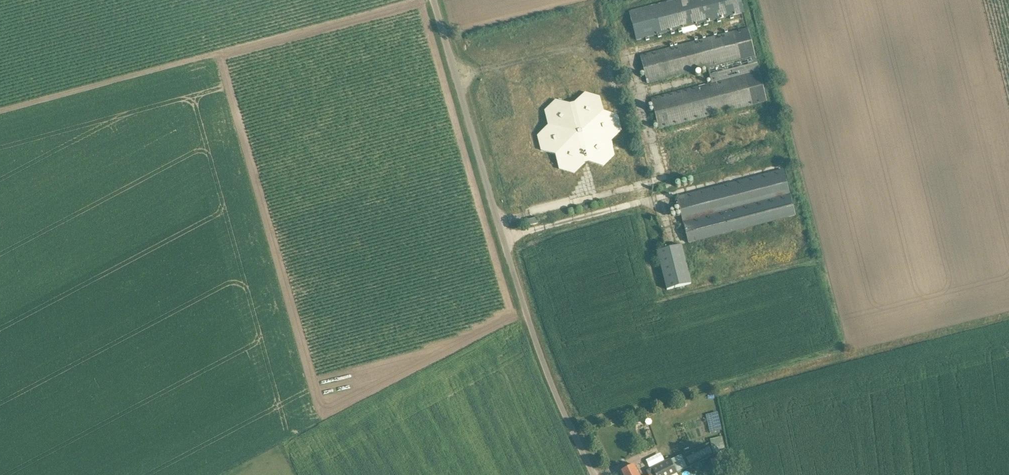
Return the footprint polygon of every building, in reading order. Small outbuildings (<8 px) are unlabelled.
[(745,14),(741,0),(678,0),(630,13),(637,42),(745,14)] [(766,101),(748,28),(641,56),(648,83),(708,68),(712,83),(661,96),(652,99),(659,129),(766,101)] [(600,97),(585,93),(575,104),(570,105),(555,100),(544,111),(548,126),(538,136),(541,150),(556,156),(560,169),(574,173),(585,164),(590,163),(604,166),(614,156),(612,142),(622,130),(618,116),(604,113),(600,97)] [(689,243),(699,241),(795,216),(783,170),(677,198),(689,243)] [(595,187),(596,192),(620,186),(618,181),(595,187)] [(667,290),(692,284),(682,245),(657,251),(667,290)] [(633,415),(631,418),(632,421),(635,423),(638,422),(640,419),(639,416),(636,414),(633,415)] [(710,438),(711,453),(724,452),(723,438),(710,438)] [(702,449),(686,457),(689,463),(705,455),(702,449)] [(674,474),(687,468),(681,455),(670,460),(647,471),(649,474),(673,474),(674,474)] [(714,468),(723,465),(719,457),(711,460),(714,468)] [(620,472),(621,474),(639,474),(634,465),(620,472)]
